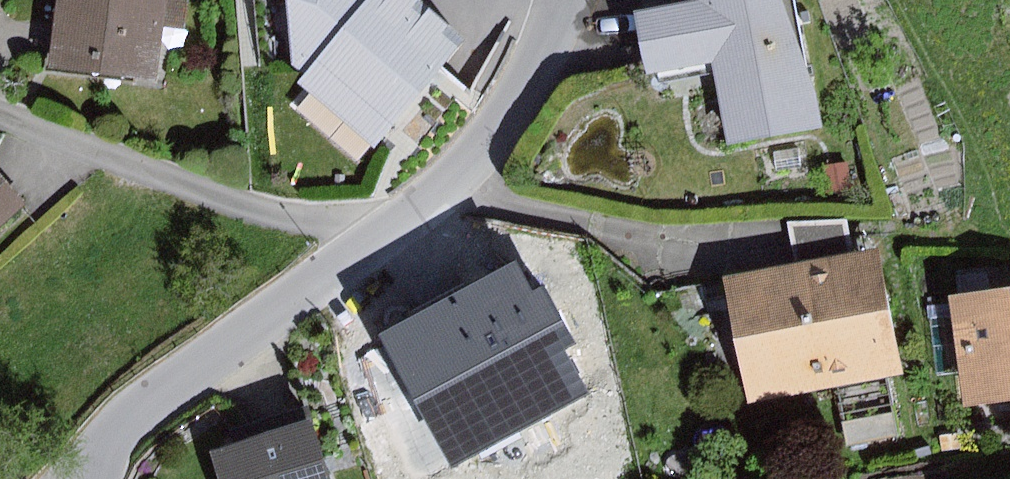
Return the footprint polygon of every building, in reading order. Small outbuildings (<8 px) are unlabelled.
[(50,63),(156,77),(163,25),(186,28),(190,0),(186,0),(58,0),(50,63)] [(293,64),(305,74),(297,83),(375,148),(384,137),(442,67),(467,37),(423,0),(288,0),(293,64)] [(635,13),(646,76),(715,63),(731,149),(824,130),(817,93),(786,0),(683,0),(684,4),(635,13)] [(468,89),(442,67),(384,137),(409,159),(468,89)] [(848,163),(824,165),(826,192),(851,190),(848,163)] [(30,204),(0,171),(0,230),(30,204)] [(788,222),(797,265),(853,254),(848,219),(788,222)] [(797,265),(724,279),(749,403),(903,373),(879,249),(853,254),(797,265)] [(514,260),(379,334),(453,469),(589,394),(565,350),(576,344),(543,284),(531,290),(514,260)] [(950,295),(964,408),(1009,402),(1009,288),(950,295)] [(212,455),(220,478),(333,478),(314,421),(212,455)]
